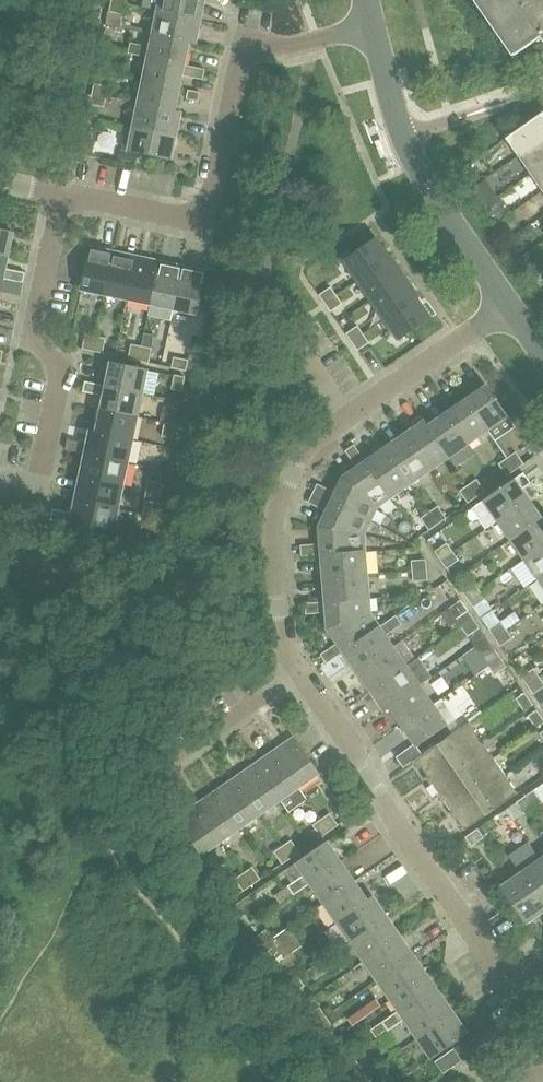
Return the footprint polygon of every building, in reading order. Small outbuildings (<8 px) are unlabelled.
[(200,20),(204,0),(161,0),(159,11),(200,20)] [(516,55),(542,37),(542,39),(542,0),(477,0),(516,55)] [(124,14),(126,4),(112,1),(110,11),(108,11),(106,24),(121,27),(123,14),(124,14)] [(195,44),(200,20),(159,11),(154,35),(190,43),(195,44)] [(190,43),(154,35),(151,47),(131,43),(129,53),(149,57),(185,65),(190,43)] [(180,88),(185,65),(149,57),(144,81),(180,88)] [(205,69),(191,66),(189,77),(203,80),(205,69)] [(175,110),(180,88),(144,81),(140,103),(175,110)] [(109,86),(95,83),(93,94),(107,97),(109,86)] [(187,97),(187,99),(199,101),(201,93),(189,91),(187,97)] [(107,97),(93,94),(91,104),(105,106),(107,97)] [(135,126),(176,135),(181,111),(175,110),(140,103),(135,126)] [(519,157),(542,140),(542,113),(507,138),(519,157)] [(170,159),(176,135),(135,126),(132,140),(124,138),(123,149),(130,150),(130,151),(170,159)] [(85,130),(83,141),(81,154),(92,155),(96,131),(85,130)] [(519,157),(531,174),(542,166),(542,140),(519,157)] [(121,150),(119,159),(134,163),(136,153),(121,150)] [(542,191),(542,166),(531,174),(542,191)] [(503,198),(490,208),(498,219),(511,210),(503,198)] [(7,255),(13,231),(0,229),(0,254),(7,255)] [(376,238),(344,260),(358,280),(390,258),(376,238)] [(114,252),(89,247),(81,288),(105,293),(114,252)] [(137,257),(114,252),(105,293),(128,298),(137,257)] [(0,254),(0,279),(2,280),(3,279),(23,283),(25,273),(5,268),(7,255),(0,254)] [(160,262),(137,257),(128,298),(151,303),(160,262)] [(390,258),(358,280),(371,300),(403,277),(390,258)] [(175,308),(183,267),(160,262),(151,303),(175,308)] [(207,272),(183,267),(175,308),(199,313),(207,272)] [(403,277),(371,300),(384,319),(417,297),(403,277)] [(331,286),(319,295),(325,303),(337,295),(331,286)] [(337,295),(325,303),(331,311),(343,303),(337,295)] [(417,297),(384,319),(398,340),(431,317),(417,297)] [(358,325),(346,333),(352,342),(364,334),(358,325)] [(139,361),(142,346),(145,335),(136,333),(133,344),(132,344),(129,358),(139,361)] [(364,334),(352,342),(358,350),(369,342),(364,334)] [(86,335),(83,349),(93,351),(96,337),(86,335)] [(106,339),(96,337),(93,351),(103,353),(106,339)] [(153,348),(142,346),(139,361),(150,363),(153,348)] [(174,357),(172,368),(185,371),(188,359),(174,357)] [(111,361),(106,386),(142,393),(147,369),(111,361)] [(175,376),(172,388),(182,391),(185,378),(175,376)] [(142,393),(106,386),(85,381),(83,391),(104,396),(101,409),(137,416),(142,393)] [(467,399),(487,429),(508,415),(487,385),(467,399)] [(467,443),(487,429),(467,399),(447,412),(467,443)] [(163,407),(161,420),(176,422),(178,409),(163,407)] [(101,409),(97,430),(132,438),(137,416),(101,409)] [(467,443),(447,412),(429,425),(428,426),(448,456),(467,443)] [(428,469),(448,456),(428,426),(429,425),(426,421),(425,421),(421,416),(413,422),(416,427),(406,435),(428,469)] [(165,422),(163,436),(173,437),(175,424),(165,422)] [(91,429),(86,454),(127,462),(132,438),(97,430),(91,429)] [(409,483),(428,469),(406,435),(386,448),(409,483)] [(67,439),(65,449),(79,452),(81,442),(67,439)] [(377,505),(388,498),(366,462),(354,445),(345,450),(358,468),(344,478),(377,505)] [(366,462),(388,498),(409,483),(386,448),(366,462)] [(511,449),(504,454),(514,467),(521,463),(511,449)] [(86,454),(82,477),(122,485),(127,462),(86,454)] [(507,472),(514,467),(504,454),(497,459),(507,472)] [(82,477),(77,500),(118,508),(122,485),(82,477)] [(318,484),(313,493),(370,520),(377,505),(344,478),(337,493),(318,484)] [(468,484),(477,496),(486,490),(478,478),(468,484)] [(515,479),(475,506),(489,526),(499,519),(529,499),(515,479)] [(149,480),(147,491),(160,493),(162,483),(149,480)] [(468,502),(477,496),(468,484),(460,490),(468,502)] [(160,493),(147,491),(145,500),(159,503),(160,493)] [(363,534),(370,520),(313,493),(309,502),(328,511),(321,526),(363,534)] [(499,519),(512,539),(542,517),(529,499),(499,519)] [(113,533),(118,508),(77,500),(74,513),(53,509),(51,519),(72,523),(72,524),(113,533)] [(430,512),(438,523),(447,518),(439,506),(430,512)] [(438,523),(430,512),(421,517),(429,529),(438,523)] [(542,517),(512,539),(526,559),(542,547),(542,516),(542,517)] [(364,551),(363,534),(321,526),(322,543),(301,545),(302,555),(323,554),(364,551)] [(145,530),(142,543),(156,546),(159,533),(145,530)] [(441,559),(453,551),(447,542),(435,550),(441,559)] [(542,576),(542,547),(526,559),(540,579),(542,576)] [(323,554),(325,578),(366,574),(364,551),(323,554)] [(441,559),(447,568),(459,559),(453,551),(441,559)] [(427,558),(412,560),(413,570),(428,569),(427,558)] [(428,569),(413,570),(413,581),(428,580),(428,569)] [(368,598),(366,574),(325,578),(327,601),(368,598)] [(462,589),(468,598),(480,590),(474,581),(462,589)] [(486,598),(480,590),(468,598),(474,606),(486,598)] [(370,614),(368,598),(327,601),(306,603),(307,613),(328,612),(329,628),(370,614)] [(456,618),(457,619),(462,627),(475,618),(469,610),(456,618)] [(379,627),(370,614),(329,628),(339,642),(321,654),(327,663),(345,651),(379,627)] [(379,627),(345,651),(358,671),(392,647),(385,636),(402,624),(396,615),(379,627)] [(462,627),(468,636),(481,627),(475,618),(462,627)] [(507,629),(501,620),(489,628),(495,637),(507,629)] [(507,629),(495,637),(501,645),(513,637),(507,629)] [(405,666),(392,647),(358,671),(372,690),(405,666)] [(483,657),(489,666),(501,657),(496,649),(483,657)] [(507,666),(501,657),(489,666),(495,674),(507,666)] [(420,686),(405,666),(372,690),(386,710),(390,707),(420,686)] [(528,685),(540,677),(534,668),(522,676),(528,685)] [(540,677),(528,685),(534,693),(542,687),(542,681),(540,677)] [(420,686),(390,707),(403,726),(433,705),(420,686)] [(524,710),(534,704),(525,692),(516,698),(524,710)] [(403,726),(423,754),(452,733),(433,705),(403,726)] [(542,723),(542,717),(537,709),(528,715),(537,727),(542,723)] [(452,733),(423,754),(413,760),(418,768),(420,766),(427,776),(428,777),(482,739),(469,722),(452,733)] [(295,737),(275,751),(299,786),(319,772),(295,737)] [(494,757),(482,739),(428,777),(427,776),(425,777),(430,785),(432,783),(439,793),(440,794),(494,757)] [(278,800),(299,786),(275,751),(256,765),(278,800)] [(506,775),(494,757),(440,794),(439,793),(437,795),(442,802),(444,801),(451,811),(452,812),(506,775)] [(236,778),(260,813),(278,800),(256,765),(236,778)] [(518,793),(506,775),(452,812),(451,811),(449,812),(454,819),(456,818),(464,830),(518,793)] [(242,825),(260,813),(236,778),(217,792),(242,825)] [(526,797),(533,808),(542,802),(535,791),(526,797)] [(221,839),(242,825),(217,792),(198,805),(221,839)] [(526,797),(518,803),(525,813),(533,808),(526,797)] [(177,819),(201,854),(221,839),(198,805),(177,819)] [(322,819),(330,831),(339,825),(330,813),(322,819)] [(330,831),(322,819),(313,825),(322,837),(330,831)] [(466,837),(472,845),(484,837),(478,828),(466,837)] [(283,845),(291,857),(300,851),(292,839),(283,845)] [(294,894),(312,882),(342,862),(327,841),(297,862),(306,874),(288,886),(294,894)] [(522,873),(542,904),(542,862),(541,860),(529,842),(510,856),(522,873)] [(274,851),(282,863),(291,857),(283,845),(274,851)] [(355,882),(342,862),(312,882),(325,902),(355,882)] [(252,884),(261,878),(253,866),(244,872),(252,884)] [(235,878),(243,890),(252,884),(244,872),(235,878)] [(542,909),(542,904),(522,873),(501,888),(525,922),(542,909)] [(325,902),(338,921),(368,899),(355,882),(325,902)] [(288,886),(275,895),(281,903),(294,894),(288,886)] [(372,896),(368,899),(338,921),(353,942),(387,919),(372,896)] [(365,960),(366,961),(401,938),(387,919),(353,942),(365,960)] [(254,937),(260,946),(273,938),(267,929),(254,937)] [(279,946),(273,938),(260,946),(267,955),(279,946)] [(414,957),(401,938),(366,961),(379,979),(414,957)] [(427,976),(414,957),(379,979),(392,998),(427,976)] [(281,976),(287,985),(300,976),(293,968),(281,976)] [(305,984),(300,976),(287,985),(293,993),(305,984)] [(441,996),(427,976),(392,998),(400,1010),(384,1020),(390,1029),(406,1018),(441,996)] [(406,1018),(420,1039),(454,1015),(441,996),(406,1018)] [(308,1015),(314,1024),(326,1015),(320,1007),(308,1015)] [(326,1015),(314,1024),(320,1032),(332,1024),(326,1015)] [(467,1034),(454,1015),(420,1039),(433,1058),(467,1034)] [(384,1020),(371,1029),(377,1038),(390,1029),(384,1020)] [(462,1060),(454,1048),(436,1061),(444,1073),(462,1060)] [(353,1054),(341,1062),(355,1081),(367,1073),(353,1054)] [(367,1073),(355,1081),(372,1081),(373,1081),(367,1073)]
